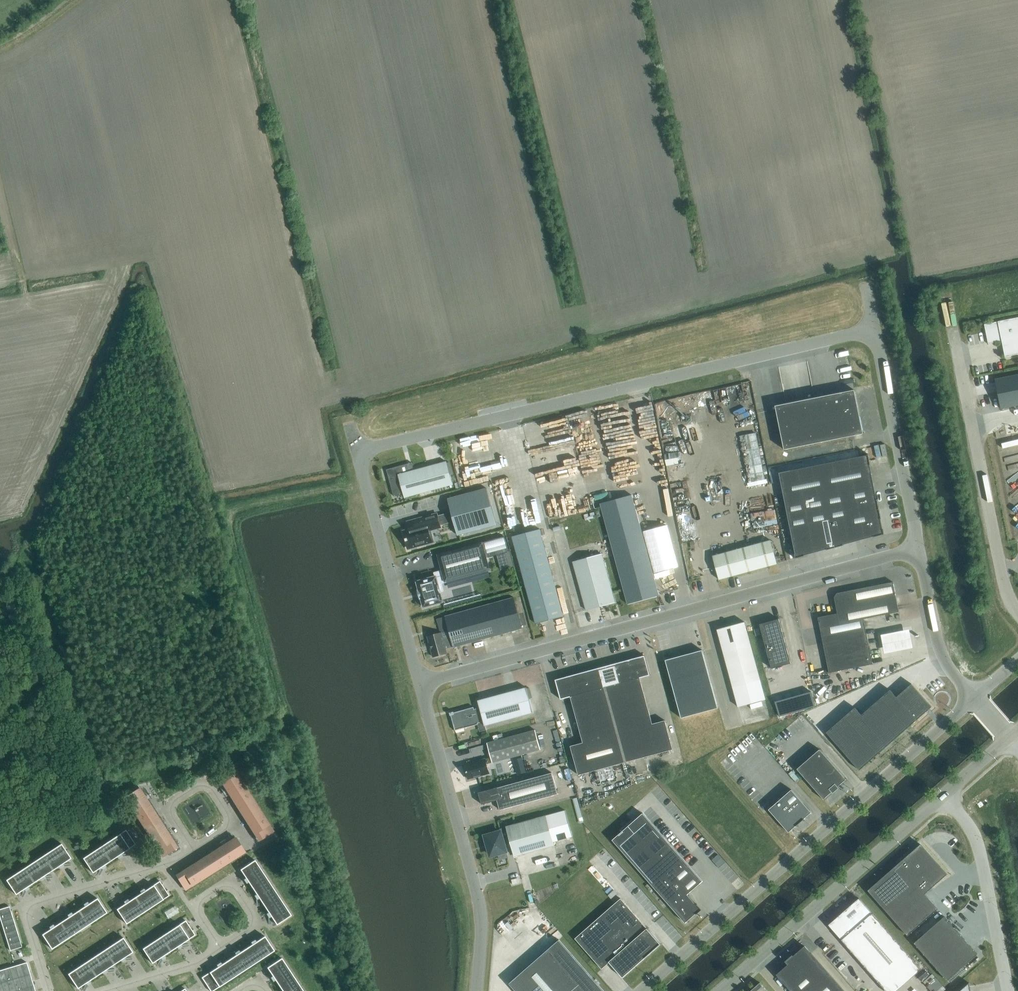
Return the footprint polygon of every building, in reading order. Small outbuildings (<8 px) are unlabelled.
[(984,324),(988,344),(1002,341),(1005,357),(1017,354),(1017,317),(984,324)] [(1001,409),(1017,405),(1017,374),(995,379),(1001,409)] [(855,390),(776,406),(784,450),(863,434),(855,390)] [(755,433),(739,436),(745,468),(761,464),(755,433)] [(1000,441),(1005,459),(1017,456),(1014,445),(1017,444),(1017,436),(1000,441)] [(682,451),(665,453),(667,464),(683,462),(682,451)] [(881,519),(877,499),(870,465),(871,465),(868,454),(867,454),(867,455),(779,473),(795,554),(796,558),(805,556),(805,555),(827,549),(827,550),(844,545),(874,536),(874,537),(884,534),(884,530),(883,530),(881,519)] [(407,464),(387,469),(394,495),(403,493),(405,497),(453,484),(447,461),(410,471),(407,464)] [(462,481),(472,478),(468,462),(458,465),(462,481)] [(479,469),(481,481),(491,480),(489,468),(479,469)] [(497,525),(487,488),(448,498),(458,535),(497,525)] [(659,595),(632,495),(601,503),(628,604),(659,595)] [(441,527),(437,513),(428,515),(429,516),(408,522),(410,530),(404,532),(408,548),(417,545),(417,547),(426,544),(426,543),(432,541),(432,539),(433,539),(431,533),(430,533),(429,530),(441,527)] [(553,578),(540,529),(513,536),(526,585),(553,578)] [(504,537),(479,544),(483,557),(498,553),(502,569),(511,566),(504,537)] [(713,556),(719,579),(777,564),(771,540),(713,556)] [(436,576),(417,581),(419,590),(421,598),(422,598),(424,607),(444,602),(439,584),(485,572),(487,571),(483,557),(479,544),(438,554),(439,559),(442,571),(435,573),(436,576)] [(602,554),(573,562),(586,610),(615,602),(602,554)] [(564,616),(553,578),(526,585),(536,624),(564,616)] [(838,613),(818,617),(829,673),(873,664),(864,619),(899,612),(893,582),(844,592),(844,594),(839,595),(837,598),(839,607),(836,607),(838,613)] [(442,632),(428,636),(433,657),(447,653),(446,648),(453,647),(522,628),(514,597),(445,616),(450,635),(443,637),(442,632)] [(779,619),(760,624),(772,668),(791,663),(779,619)] [(766,699),(745,622),(717,629),(738,707),(766,699)] [(915,629),(886,636),(890,655),(919,649),(915,629)] [(718,708),(703,650),(666,660),(681,718),(718,708)] [(650,675),(645,655),(630,659),(635,679),(640,678),(650,675)] [(635,679),(630,659),(615,663),(621,683),(635,679)] [(621,683),(615,663),(600,667),(606,687),(621,683)] [(606,687),(600,667),(585,671),(591,691),(606,687)] [(591,691),(585,671),(571,675),(576,695),(591,691)] [(576,695),(571,675),(556,679),(561,699),(571,697),(576,695)] [(645,694),(640,678),(635,679),(621,683),(606,687),(610,703),(645,694)] [(854,706),(825,731),(858,768),(931,705),(911,683),(896,696),(889,688),(861,713),(854,706)] [(454,711),(450,712),(451,715),(455,730),(479,724),(478,723),(484,721),(485,725),(533,712),(527,687),(478,700),(480,707),(474,709),(474,707),(454,712),(454,711)] [(591,691),(576,695),(571,697),(575,713),(610,703),(606,687),(591,691)] [(811,691),(775,701),(779,716),(815,706),(811,691)] [(649,708),(645,694),(610,703),(614,718),(649,708)] [(614,718),(610,703),(575,713),(579,727),(614,718)] [(653,724),(649,708),(614,718),(618,733),(653,724)] [(618,733),(614,718),(579,727),(583,742),(618,733)] [(673,749),(665,720),(653,724),(618,733),(626,762),(673,749)] [(541,749),(536,730),(487,743),(491,757),(465,765),(469,779),(490,773),(487,764),(541,749)] [(618,733),(583,742),(571,746),(579,775),(626,762),(618,733)] [(838,786),(847,779),(846,778),(846,779),(820,749),(797,769),(823,798),(823,799),(832,792),(833,793),(839,788),(838,786)] [(513,761),(517,774),(526,772),(522,758),(513,761)] [(500,762),(497,769),(509,774),(512,767),(500,762)] [(222,780),(258,837),(271,829),(235,772),(222,780)] [(498,787),(479,792),(482,804),(498,800),(500,810),(558,794),(552,772),(498,787)] [(139,788),(126,797),(162,853),(175,845),(139,788)] [(812,812),(792,789),(769,809),(789,832),(796,826),(797,826),(805,819),(804,819),(812,812)] [(501,831),(485,835),(487,842),(486,842),(488,849),(489,849),(491,855),(506,851),(505,845),(511,843),(515,856),(554,845),(553,842),(573,837),(565,810),(507,826),(510,836),(503,838),(501,831)] [(703,881),(643,813),(612,840),(686,923),(696,913),(697,914),(698,913),(698,905),(697,904),(688,894),(703,881)] [(135,844),(126,830),(83,858),(93,873),(135,844)] [(188,887),(244,851),(236,838),(179,874),(188,887)] [(16,895),(71,858),(61,843),(6,880),(16,895)] [(921,844),(906,857),(868,890),(881,905),(908,935),(938,908),(925,893),(933,887),(947,874),(941,866),(940,866),(921,844)] [(255,860),(240,870),(277,925),(291,915),(255,860)] [(169,895),(159,880),(117,909),(127,924),(169,895)] [(52,949),(107,913),(98,898),(42,934),(52,949)] [(661,944),(647,928),(621,898),(575,938),(602,969),(610,962),(623,977),(645,957),(646,958),(661,944)] [(859,898),(851,905),(851,904),(851,905),(835,919),(828,924),(841,940),(842,940),(887,990),(890,990),(919,966),(859,898)] [(10,907),(0,910),(0,917),(10,951),(22,947),(10,907)] [(945,916),(914,943),(947,980),(978,954),(945,916)] [(195,935),(185,920),(142,949),(152,964),(195,935)] [(265,936),(202,977),(211,990),(212,990),(275,950),(265,936)] [(78,988),(133,952),(124,937),(68,973),(78,988)] [(559,939),(510,983),(517,990),(604,990),(559,939)] [(785,961),(788,964),(785,967),(786,967),(777,974),(781,979),(791,990),(845,990),(811,953),(805,946),(796,953),(794,955),(793,954),(785,961)] [(267,967),(283,990),(304,990),(282,958),(267,967)] [(0,971),(0,990),(35,990),(27,963),(0,971)] [(936,990),(942,990),(947,987),(932,972),(924,979),(936,990)] [(760,982),(759,983),(760,984),(753,990),(768,990),(760,982)] [(970,986),(969,982),(959,990),(971,990),(970,986)]
